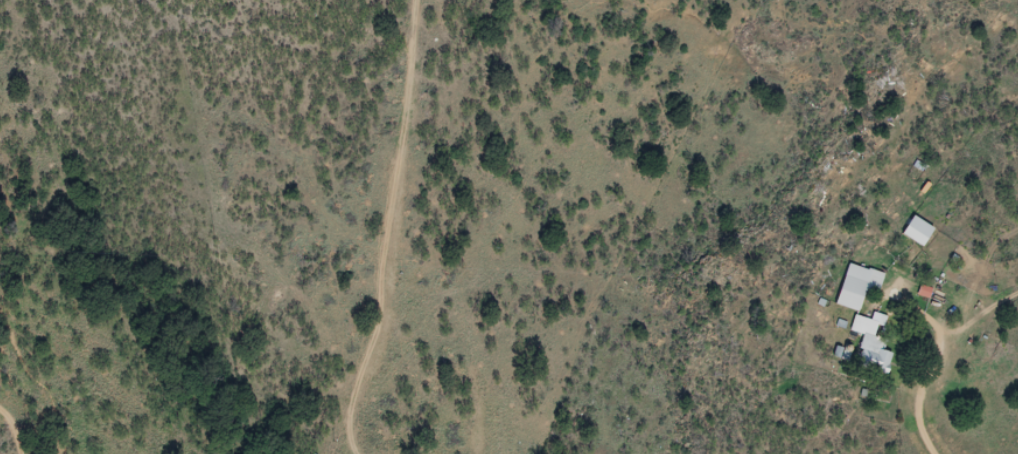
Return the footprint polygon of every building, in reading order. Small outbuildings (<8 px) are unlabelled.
[(923,247),(936,228),(915,215),(903,233),(923,247)] [(879,294),(886,273),(850,262),(837,304),(860,311),(866,291),(879,294)] [(857,366),(889,373),(894,352),(885,350),(888,338),(876,335),(881,313),(874,312),(872,319),(855,315),(852,331),(864,333),(857,366)]
